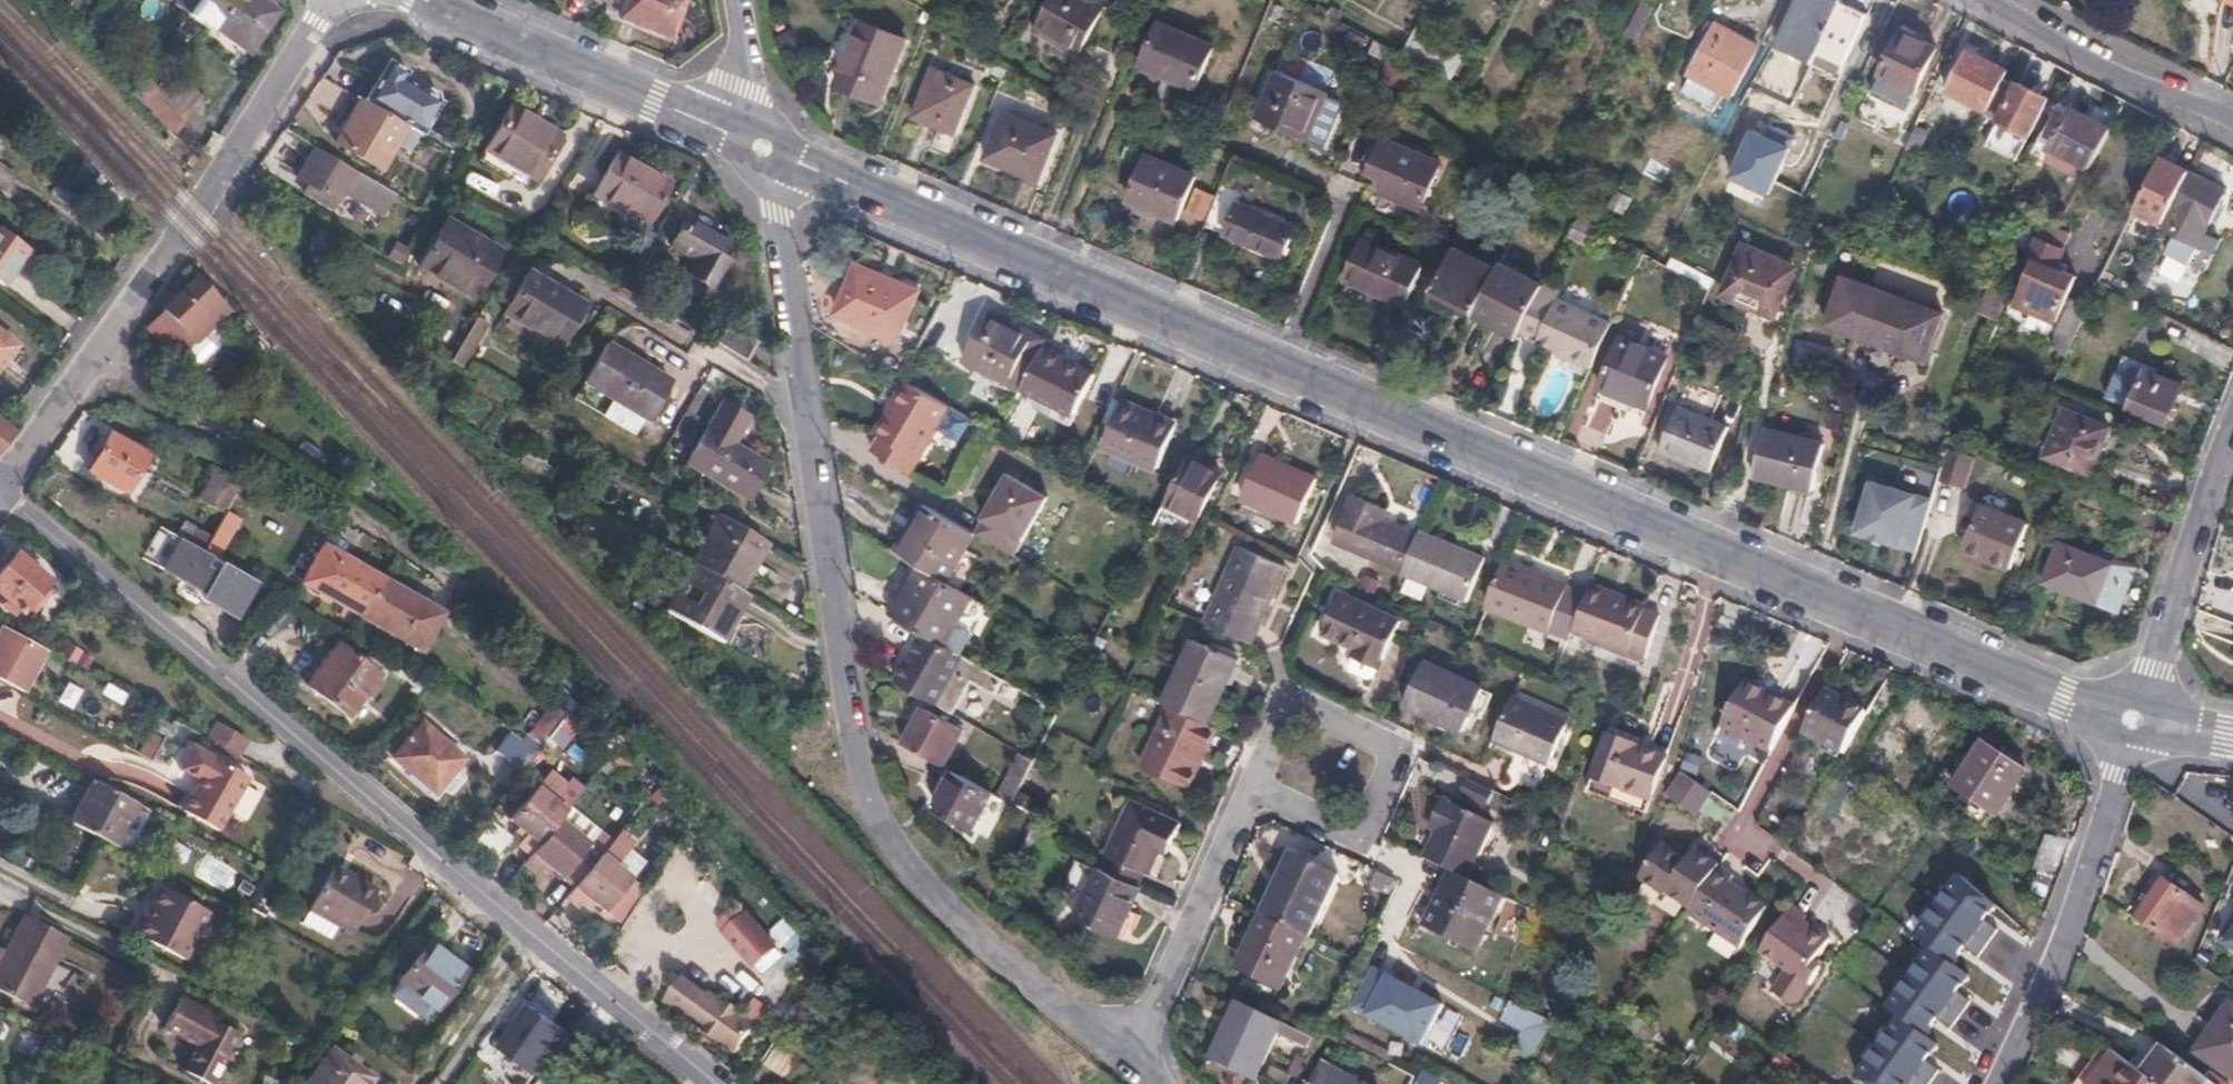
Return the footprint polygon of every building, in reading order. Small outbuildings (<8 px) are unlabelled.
[(187,14),(197,0),(176,0),(173,4),(187,14)] [(187,14),(210,31),(213,27),(246,52),(274,13),(255,0),(197,0),(187,14)] [(621,15),(672,35),(686,0),(627,0),(621,15)] [(1104,0),(1055,0),(1039,28),(1084,53),(1112,4),(1104,0)] [(1569,0),(1543,0),(1542,3),(1562,14),(1569,0)] [(1626,36),(1636,42),(1658,0),(1644,0),(1626,36)] [(1839,5),(1829,0),(1797,0),(1778,42),(1814,60),(1816,54),(1839,5)] [(1865,18),(1839,5),(1816,54),(1840,66),(1865,18)] [(906,37),(863,19),(837,81),(879,100),(906,37)] [(1212,45),(1158,22),(1141,64),(1194,86),(1212,45)] [(1760,47),(1715,22),(1688,73),(1692,75),(1720,90),(1733,97),(1760,47)] [(1405,50),(1455,76),(1467,52),(1418,27),(1405,50)] [(1940,46),(1901,29),(1871,94),(1906,109),(1915,89),(1919,91),(1940,46)] [(1986,114),(2007,73),(1968,53),(1948,94),(1986,114)] [(405,124),(420,134),(446,93),(390,58),(363,99),(405,124)] [(974,83),(931,67),(912,115),(955,132),(974,83)] [(1321,92),(1269,70),(1250,116),(1302,138),(1321,92)] [(1720,90),(1692,75),(1685,90),(1712,105),(1720,90)] [(133,93),(171,134),(206,102),(187,82),(170,97),(151,76),(133,93)] [(2015,87),(2004,82),(1996,98),(2007,103),(1998,121),(2033,139),(2042,121),(2037,119),(2048,98),(2017,82),(2015,87)] [(363,99),(360,97),(334,142),(379,168),(405,124),(363,99)] [(2110,130),(2058,103),(2039,140),(2089,168),(2110,130)] [(512,105),(485,150),(534,179),(561,135),(512,105)] [(1056,132),(1005,111),(987,155),(1037,177),(1056,132)] [(1848,127),(1842,124),(1835,137),(1841,140),(1848,127)] [(1787,147),(1748,130),(1726,181),(1765,198),(1787,147)] [(1439,164),(1382,139),(1368,173),(1386,181),(1381,194),(1418,209),(1439,164)] [(359,173),(316,147),(297,177),(314,187),(308,197),(335,212),(359,173)] [(534,179),(485,150),(478,160),(528,190),(534,179)] [(667,184),(616,154),(594,192),(644,222),(667,184)] [(1193,178),(1146,157),(1128,199),(1175,220),(1193,178)] [(2188,173),(2160,158),(2136,209),(2163,224),(2188,173)] [(2223,191),(2188,173),(2163,224),(2161,227),(2175,234),(2165,254),(2188,265),(2223,191)] [(1632,199),(1619,192),(1611,207),(1623,214),(1632,199)] [(1214,194),(1201,228),(1277,260),(1291,227),(1214,194)] [(1586,236),(1594,224),(1577,214),(1570,226),(1586,236)] [(500,250),(447,218),(420,265),(474,297),(500,250)] [(728,247),(684,221),(669,245),(693,260),(686,274),(707,286),(728,247)] [(0,234),(0,287),(5,290),(30,254),(0,234)] [(2060,253),(2036,240),(2026,257),(2034,262),(2014,307),(2053,324),(2072,281),(2052,270),(2060,253)] [(1425,272),(1371,243),(1349,284),(1403,312),(1425,272)] [(1474,315),(1498,268),(1456,246),(1432,293),(1474,315)] [(1792,268),(1746,246),(1723,294),(1764,313),(1768,307),(1774,310),(1784,289),(1781,287),(1792,268)] [(1544,278),(1504,258),(1498,268),(1474,315),(1493,324),(1496,320),(1517,331),(1519,327),(1537,292),(1543,279),(1544,278)] [(914,359),(933,321),(908,304),(914,297),(856,261),(829,306),(914,359)] [(582,304),(528,272),(504,313),(558,345),(582,304)] [(185,331),(218,299),(196,277),(146,329),(163,346),(177,334),(182,338),(187,333),(185,331)] [(1942,319),(1848,278),(1828,324),(1921,365),(1942,319)] [(1552,300),(1555,297),(1559,289),(1543,279),(1537,292),(1552,300)] [(1588,369),(1608,325),(1555,297),(1552,300),(1537,292),(1519,327),(1535,335),(1532,341),(1588,369)] [(233,306),(226,298),(218,307),(225,314),(233,306)] [(1044,347),(1048,339),(991,308),(964,358),(1022,390),(1023,387),(1044,347)] [(479,315),(452,360),(463,367),(490,322),(479,315)] [(748,333),(734,355),(762,372),(776,351),(748,333)] [(15,348),(0,335),(0,367),(15,348)] [(1665,358),(1618,339),(1598,390),(1644,409),(1665,358)] [(672,381),(607,343),(585,383),(648,421),(672,381)] [(1099,375),(1044,347),(1023,387),(1078,415),(1099,375)] [(2182,389),(2119,362),(2104,398),(2166,423),(2167,420),(2174,421),(2177,410),(2173,406),(2182,389)] [(913,471),(953,406),(907,379),(876,430),(883,434),(875,448),(913,471)] [(1600,400),(1587,423),(1604,433),(1617,410),(1600,400)] [(746,419),(719,402),(682,461),(742,499),(764,466),(729,444),(746,419)] [(1170,425),(1120,402),(1099,444),(1151,467),(1170,425)] [(1726,430),(1676,409),(1658,453),(1709,474),(1726,430)] [(2108,428),(2064,410),(2047,454),(2091,471),(2108,428)] [(4,425),(0,422),(0,446),(11,432),(4,425)] [(1763,430),(1751,476),(1810,492),(1822,447),(1763,430)] [(90,471),(127,492),(147,455),(111,435),(90,471)] [(1229,449),(1199,435),(1153,524),(1184,540),(1229,449)] [(1965,452),(1947,447),(1937,478),(1955,483),(1965,452)] [(1974,455),(1965,452),(1955,483),(1964,486),(1974,455)] [(1316,484),(1260,455),(1239,497),(1293,527),(1316,484)] [(1005,469),(976,535),(1021,554),(1050,489),(1005,469)] [(224,517),(242,484),(216,470),(198,503),(224,517)] [(1929,501),(1927,510),(1947,516),(1957,488),(1936,480),(1929,501)] [(1927,510),(1929,501),(1869,482),(1853,532),(1914,552),(1927,510)] [(627,514),(641,521),(652,503),(638,496),(627,514)] [(1402,575),(1418,537),(1381,522),(1384,515),(1352,500),(1334,546),(1402,575)] [(902,555),(911,561),(944,580),(974,530),(928,503),(915,524),(920,528),(902,555)] [(2028,524),(1980,504),(1962,549),(2009,569),(2028,524)] [(727,521),(700,566),(704,568),(752,596),(779,551),(727,521)] [(204,552),(217,559),(231,533),(218,527),(212,537),(204,552)] [(194,528),(186,542),(204,552),(212,537),(194,528)] [(1484,558),(1421,531),(1418,537),(1402,575),(1400,580),(1463,606),(1484,558)] [(186,542),(182,539),(164,572),(204,594),(202,599),(236,618),(256,582),(217,559),(204,552),(186,542)] [(2135,574),(2058,543),(2043,582),(2120,615),(2135,574)] [(1237,546),(1202,624),(1249,646),(1283,566),(1237,546)] [(362,618),(382,581),(321,549),(302,585),(362,618)] [(16,617),(22,610),(24,612),(47,582),(15,556),(0,575),(0,593),(7,600),(3,606),(16,617)] [(883,609),(918,630),(944,645),(971,595),(944,580),(911,561),(883,609)] [(1585,595),(1505,561),(1486,608),(1567,640),(1569,636),(1585,595)] [(704,568),(677,613),(733,645),(759,600),(752,596),(704,568)] [(442,614),(382,581),(362,618),(423,650),(442,614)] [(1589,585),(1585,595),(1569,636),(1642,665),(1658,625),(1640,617),(1642,611),(1605,596),(1606,592),(1589,585)] [(1401,624),(1345,598),(1327,636),(1363,654),(1360,660),(1379,669),(1401,624)] [(918,630),(893,678),(934,701),(961,654),(944,645),(918,630)] [(0,637),(0,681),(21,692),(45,654),(4,631),(0,637)] [(2224,657),(2232,660),(2232,634),(2224,657)] [(1193,641),(1164,704),(1170,707),(1205,724),(1235,661),(1193,641)] [(350,717),(380,677),(341,646),(310,684),(350,717)] [(57,661),(74,670),(80,657),(64,648),(57,661)] [(1480,695),(1422,668),(1404,706),(1462,733),(1480,695)] [(1792,708),(1744,682),(1716,737),(1736,747),(1742,736),(1770,750),(1792,708)] [(1841,754),(1864,714),(1823,690),(1802,731),(1841,754)] [(568,713),(557,700),(529,738),(544,746),(568,713)] [(924,703),(904,739),(944,762),(963,727),(924,703)] [(1566,730),(1510,704),(1491,746),(1516,757),(1502,784),(1535,799),(1566,730)] [(1205,724),(1170,707),(1141,766),(1187,788),(1215,729),(1205,724)] [(207,742),(237,759),(244,744),(215,727),(207,742)] [(438,796),(465,762),(423,727),(395,760),(438,796)] [(1662,756),(1606,735),(1590,776),(1647,798),(1662,756)] [(1709,748),(1687,736),(1679,766),(1693,779),(1709,748)] [(2024,771),(1982,743),(1952,789),(1993,818),(2024,771)] [(177,776),(236,808),(250,781),(191,750),(177,776)] [(999,792),(1012,799),(1020,784),(1033,758),(1020,751),(999,792)] [(512,789),(530,765),(514,753),(505,766),(496,759),(488,769),(512,789)] [(973,825),(993,789),(952,766),(935,799),(951,808),(949,812),(973,825)] [(1679,775),(1667,799),(1727,827),(1739,803),(1679,775)] [(222,835),(236,808),(177,776),(171,788),(188,798),(181,813),(222,835)] [(139,808),(94,784),(71,828),(116,852),(139,808)] [(531,855),(560,819),(566,812),(536,785),(508,818),(526,833),(518,843),(531,855)] [(1436,832),(1422,859),(1447,872),(1462,879),(1489,824),(1442,801),(1428,827),(1436,832)] [(1111,858),(1104,871),(1135,887),(1141,873),(1145,875),(1161,841),(1170,845),(1180,825),(1131,802),(1106,855),(1111,858)] [(602,856),(560,819),(531,855),(524,863),(536,874),(545,863),(574,889),(602,856)] [(621,834),(602,856),(574,889),(566,898),(579,910),(588,899),(618,926),(644,897),(630,886),(633,882),(617,869),(636,847),(621,834)] [(1716,872),(1718,868),(1688,847),(1678,859),(1660,846),(1634,881),(1648,892),(1657,881),(1673,892),(1670,896),(1688,911),(1716,872)] [(1306,935),(1310,937),(1337,875),(1288,853),(1261,915),(1263,916),(1306,935)] [(1079,857),(1066,885),(1083,893),(1096,864),(1079,857)] [(1104,871),(1095,866),(1072,920),(1115,940),(1139,889),(1135,887),(1104,871)] [(346,887),(351,878),(332,868),(327,878),(346,887)] [(1471,952),(1499,898),(1462,879),(1447,872),(1420,926),(1471,952)] [(1688,911),(1686,915),(1702,926),(1707,920),(1717,928),(1709,939),(1728,953),(1753,918),(1735,904),(1744,891),(1716,872),(1688,911)] [(378,893),(351,878),(346,887),(327,878),(308,911),(353,937),(378,893)] [(2202,906),(2163,878),(2137,917),(2177,945),(2202,906)] [(182,964),(208,915),(149,884),(123,932),(182,964)] [(1813,913),(1841,936),(1858,915),(1830,892),(1813,913)] [(759,977),(785,957),(745,904),(719,924),(759,977)] [(1282,993),(1306,935),(1263,916),(1238,973),(1282,993)] [(70,944),(23,920),(0,965),(0,998),(32,1015),(70,944)] [(1891,998),(1920,949),(1880,925),(1851,975),(1891,998)] [(2223,941),(2232,949),(2232,927),(2223,941)] [(448,998),(477,956),(439,929),(409,971),(448,998)] [(1775,932),(1750,969),(1768,980),(1777,964),(1794,976),(1790,983),(1805,992),(1833,952),(1801,931),(1792,943),(1775,932)] [(1447,1001),(1374,964),(1352,1007),(1424,1044),(1447,1001)] [(685,984),(672,1002),(739,1052),(754,1031),(740,1020),(742,1016),(726,1004),(723,1008),(710,998),(707,1001),(685,984)] [(211,1021),(157,992),(142,1027),(174,1044),(162,1069),(199,1083),(213,1083),(234,1037),(210,1025),(211,1021)] [(1281,1020),(1238,1001),(1212,1061),(1253,1081),(1281,1020)] [(1546,1023),(1508,1002),(1499,1020),(1520,1033),(1510,1053),(1526,1061),(1546,1023)] [(571,1032),(531,1003),(498,1048),(539,1077),(571,1032)] [(2232,1081),(2232,1007),(2228,1003),(2193,1053),(2232,1081)] [(1307,1046),(1312,1033),(1292,1024),(1286,1036),(1307,1046)] [(2129,1057),(2113,1045),(2086,1081),(2089,1083),(2163,1083),(2129,1057)] [(811,1068),(786,1047),(761,1076),(770,1083),(797,1083),(811,1068)] [(345,1066),(348,1061),(333,1050),(308,1083),(368,1083),(345,1066)] [(1324,1059),(1311,1083),(1370,1083),(1324,1059)] [(1416,1083),(1442,1083),(1445,1078),(1421,1069),(1416,1083)]
